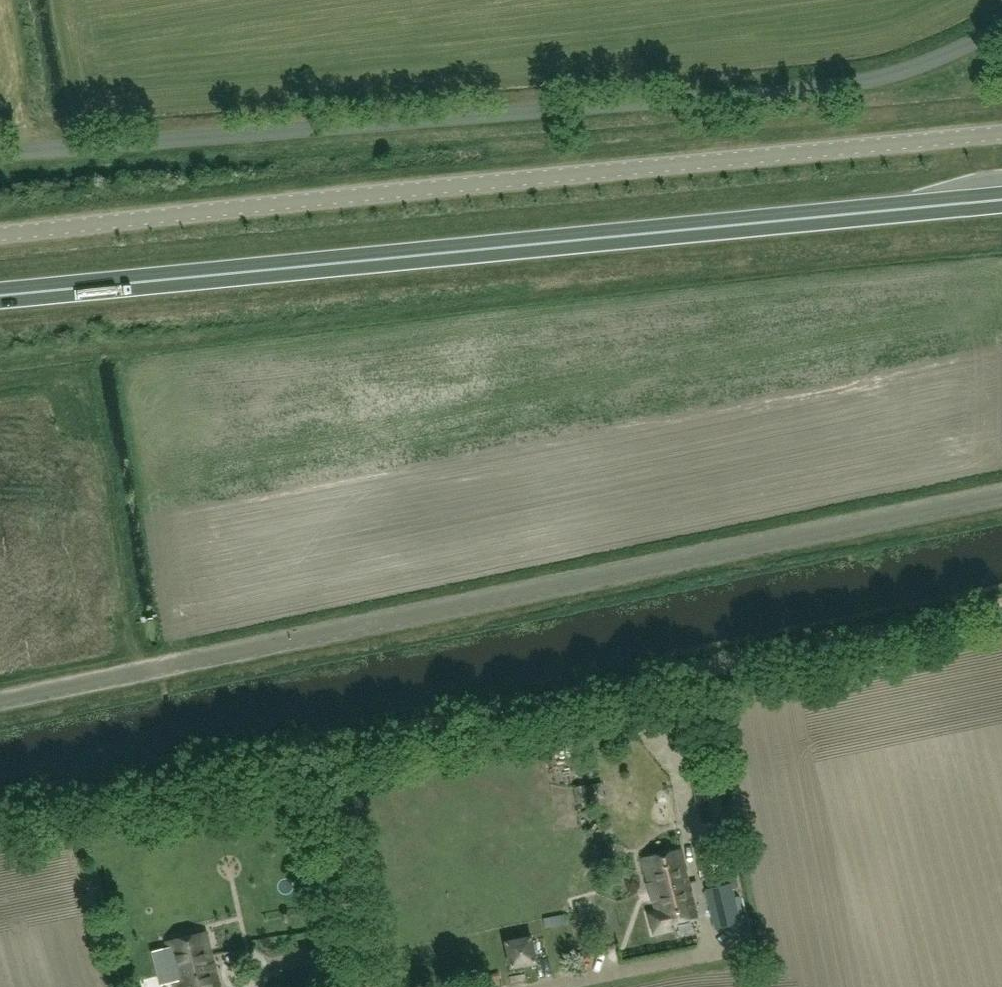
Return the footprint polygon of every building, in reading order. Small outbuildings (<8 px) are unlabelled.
[(653,892),(689,884),(680,850),(645,859),(653,892)] [(731,873),(712,878),(715,888),(705,890),(714,930),(740,924),(733,883),(731,873)] [(653,892),(657,911),(646,914),(652,936),(674,931),(673,924),(697,918),(689,884),(653,892)] [(164,942),(175,986),(221,986),(208,932),(164,942)]
